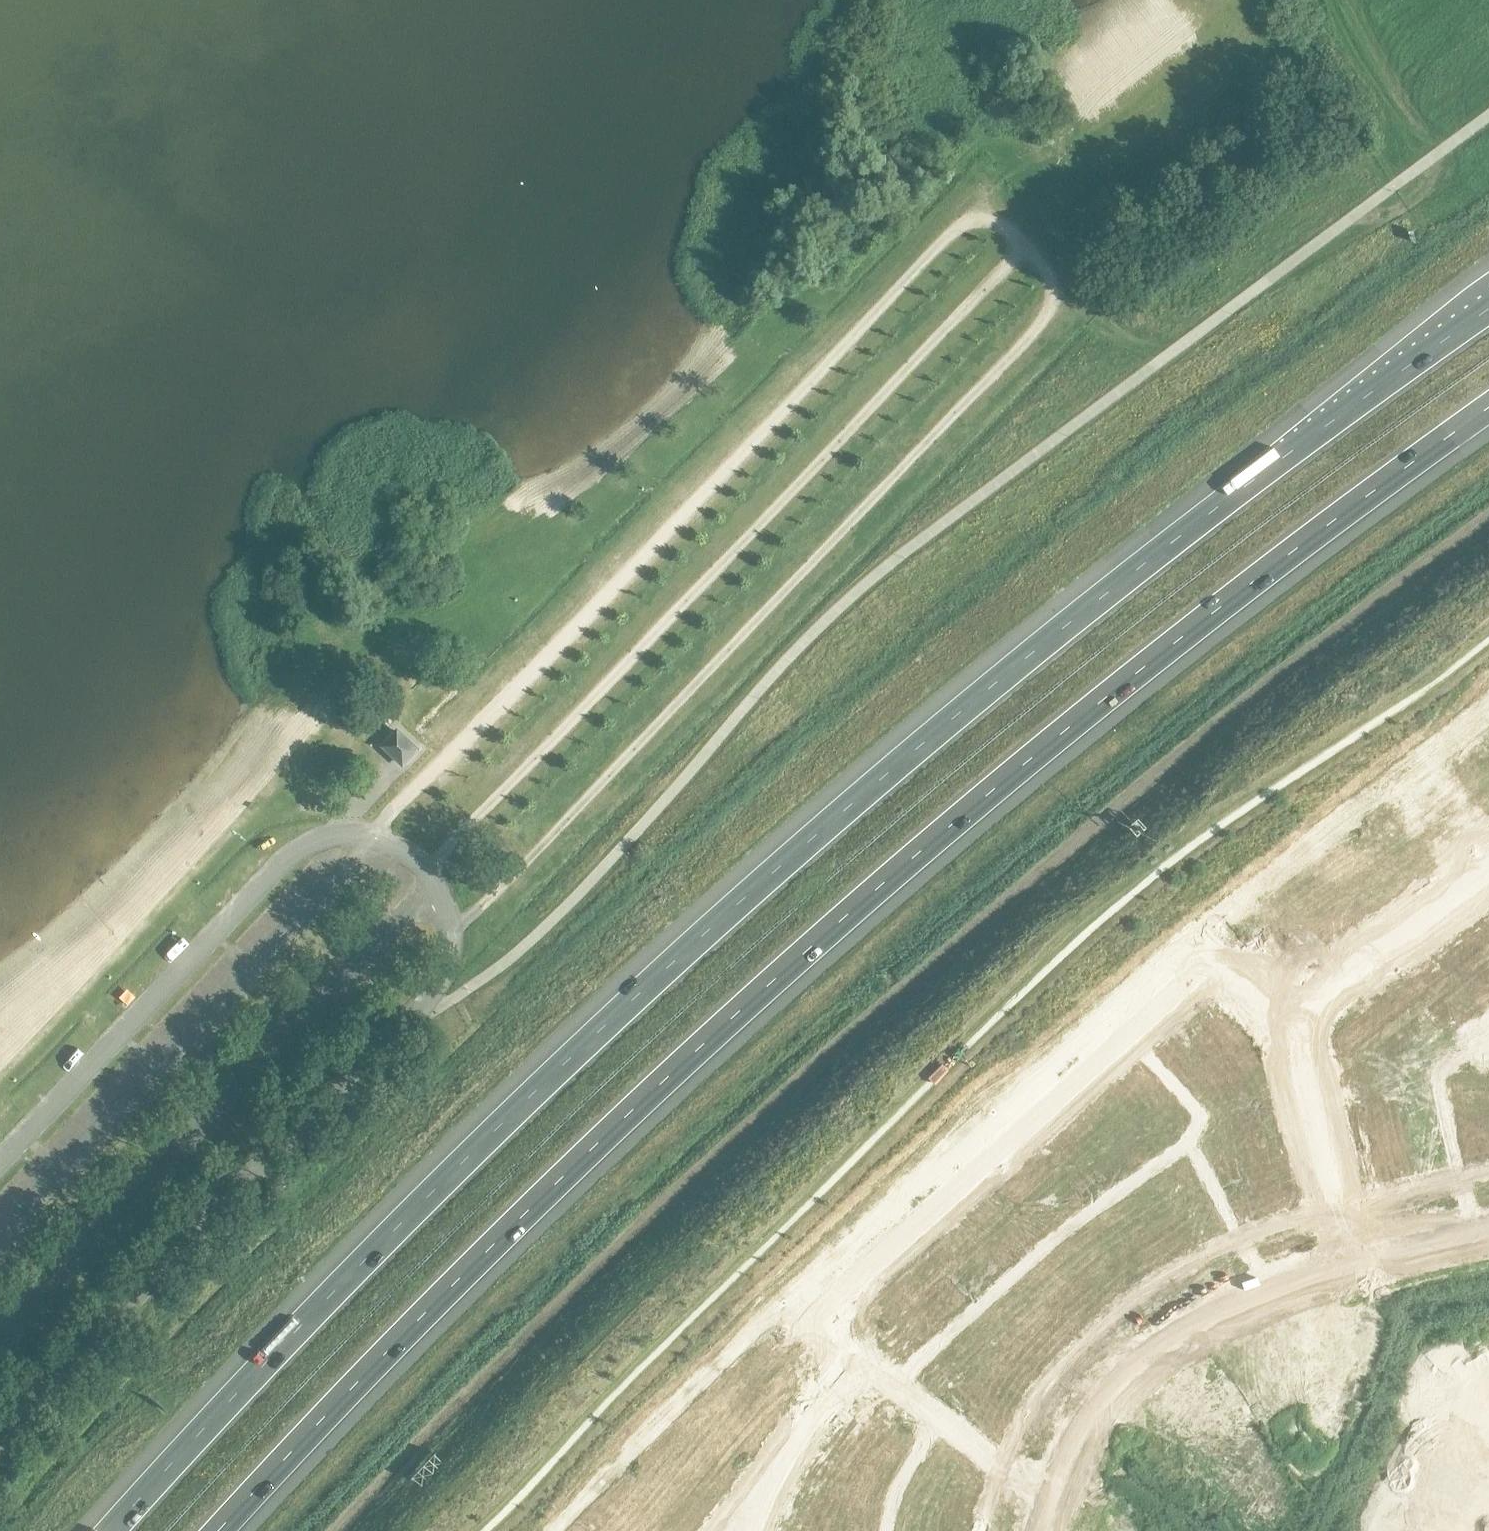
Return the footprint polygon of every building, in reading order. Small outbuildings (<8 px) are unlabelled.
[(427,753),(404,731),(386,749),(409,771),(427,753)] [(1354,828),(1345,836),(1350,842),(1359,835),(1354,828)] [(1345,836),(1335,843),(1340,850),(1350,842),(1345,836)] [(1324,852),(1315,860),(1320,866),(1329,858),(1324,852)] [(1315,860),(1305,867),(1310,873),(1320,866),(1315,860)] [(246,869),(233,883),(240,889),(253,875),(246,869)] [(1294,876),(1285,884),(1290,890),(1299,883),(1294,876)] [(1285,884),(1276,892),(1281,898),(1290,890),(1285,884)] [(1264,901),(1255,908),(1260,914),(1269,907),(1264,901)] [(1238,912),(1229,920),(1234,926),(1243,918),(1238,912)] [(199,981),(207,989),(219,976),(211,968),(199,981)] [(1475,1009),(1466,1016),(1471,1022),(1480,1015),(1475,1009)] [(1466,1016),(1457,1023),(1461,1030),(1471,1022),(1466,1016)] [(1443,1034),(1434,1041),(1439,1048),(1448,1040),(1443,1034)] [(1434,1041),(1424,1049),(1429,1055),(1439,1048),(1434,1041)] [(1158,1058),(1152,1063),(1159,1072),(1165,1067),(1158,1058)] [(1411,1059),(1402,1066),(1407,1073),(1416,1065),(1411,1059)] [(1402,1066),(1392,1074),(1397,1080),(1407,1073),(1402,1066)] [(1170,1074),(1164,1079),(1171,1089),(1177,1084),(1170,1074)] [(1177,1084),(1171,1089),(1178,1098),(1184,1094),(1177,1084)] [(1194,1107),(1188,1112),(1195,1121),(1202,1117),(1194,1107)] [(1451,1115),(1457,1139),(1468,1136),(1475,1160),(1488,1157),(1488,1125),(1487,1117),(1488,1116),(1465,1122),(1463,1112),(1451,1115)] [(1202,1117),(1195,1121),(1202,1131),(1209,1126),(1202,1117)] [(1373,1126),(1357,1129),(1363,1154),(1377,1151),(1384,1180),(1408,1175),(1408,1174),(1407,1174),(1397,1131),(1398,1131),(1398,1130),(1375,1135),(1373,1126)] [(1252,1133),(1241,1136),(1242,1143),(1254,1141),(1252,1133)] [(1233,1138),(1222,1140),(1224,1148),(1235,1145),(1233,1138)] [(1222,1140),(1210,1143),(1212,1151),(1224,1148),(1222,1140)] [(1192,1150),(1182,1157),(1187,1164),(1197,1157),(1192,1150)] [(1154,1157),(1144,1164),(1149,1171),(1159,1164),(1154,1157)] [(1176,1162),(1166,1169),(1171,1175),(1181,1168),(1176,1162)] [(1285,1163),(1258,1177),(1274,1211),(1275,1212),(1295,1202),(1287,1185),(1294,1181),(1285,1163)] [(1144,1164),(1134,1171),(1139,1178),(1149,1171),(1144,1164)] [(1166,1169),(1157,1176),(1161,1182),(1171,1175),(1166,1169)] [(1258,1177),(1241,1185),(1257,1219),(1274,1211),(1258,1177)] [(1123,1180),(1113,1187),(1117,1193),(1127,1186),(1123,1180)] [(1144,1185),(1135,1192),(1139,1198),(1149,1191),(1144,1185)] [(1241,1185),(1223,1193),(1240,1228),(1257,1219),(1241,1185)] [(1113,1187),(1103,1194),(1108,1200),(1117,1193),(1113,1187)] [(1135,1192),(1125,1199),(1130,1205),(1139,1198),(1135,1192)] [(1091,1202),(1081,1209),(1086,1216),(1096,1209),(1091,1202)] [(1081,1209),(1072,1216),(1076,1223),(1086,1216),(1081,1209)] [(1278,1320),(1256,1329),(1274,1369),(1296,1360),(1300,1368),(1313,1363),(1303,1341),(1290,1346),(1278,1320)] [(1247,1366),(1234,1372),(1244,1394),(1257,1388),(1253,1379),(1274,1369),(1256,1329),(1235,1339),(1247,1366)] [(1189,1369),(1171,1384),(1199,1418),(1217,1402),(1224,1410),(1234,1401),(1219,1382),(1208,1392),(1189,1369)] [(1412,1373),(1408,1380),(1419,1386),(1423,1379),(1412,1373)] [(1377,1383),(1370,1393),(1377,1398),(1384,1388),(1377,1383)] [(1171,1384),(1153,1400),(1173,1423),(1162,1432),(1177,1451),(1188,1442),(1181,1433),(1199,1418),(1171,1384)] [(1432,1390),(1419,1410),(1452,1430),(1465,1410),(1432,1390)] [(1363,1406),(1356,1416),(1363,1420),(1370,1410),(1363,1406)] [(1419,1410),(1409,1426),(1442,1447),(1452,1430),(1419,1410)] [(1356,1416),(1350,1426),(1357,1430),(1363,1420),(1356,1416)] [(1409,1426),(1398,1442),(1432,1463),(1442,1447),(1409,1426)] [(1342,1438),(1336,1448),(1343,1453),(1349,1442),(1342,1438)] [(1398,1442),(1388,1459),(1419,1478),(1421,1479),(1432,1463),(1398,1442)] [(935,1444),(930,1450),(939,1458),(944,1452),(935,1444)] [(1336,1448),(1330,1458),(1336,1463),(1343,1453),(1336,1448)] [(1386,1457),(1376,1473),(1409,1494),(1419,1478),(1388,1459),(1386,1457)] [(1322,1471),(1316,1481),(1322,1485),(1329,1475),(1322,1471)] [(1316,1481),(1309,1491),(1316,1495),(1322,1485),(1316,1481)] [(1301,1503),(1295,1513),(1302,1518),(1308,1507),(1301,1503)] [(899,1506),(898,1518),(905,1519),(907,1507),(899,1506)] [(1295,1513),(1289,1524),(1296,1528),(1302,1518),(1295,1513)] [(896,1530),(902,1530),(904,1530),(905,1519),(898,1518),(896,1530)] [(1340,1530),(1359,1530),(1345,1522),(1340,1530)]
